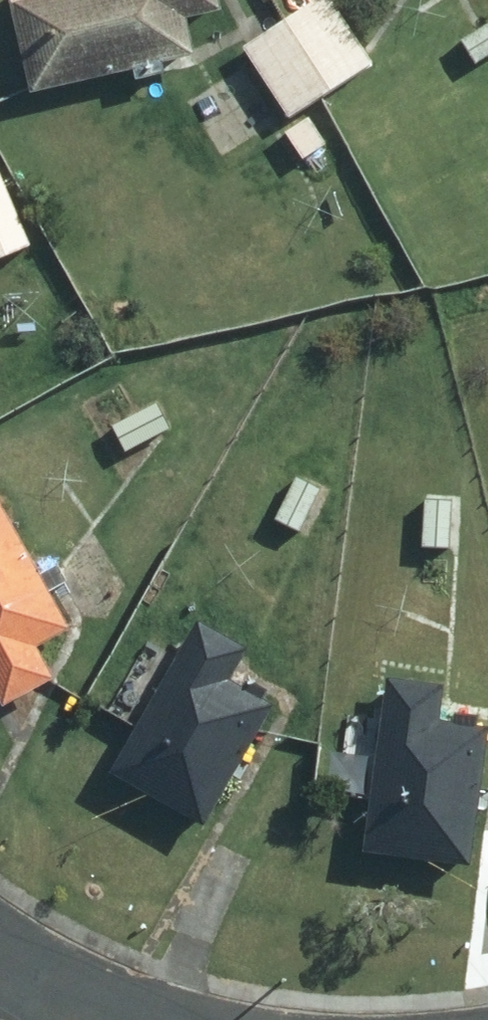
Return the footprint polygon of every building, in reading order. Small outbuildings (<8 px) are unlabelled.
[(20,91),(120,69),(122,81),(149,74),(147,63),(184,55),(175,16),(210,10),(208,0),(2,0),(20,91)] [(278,21),(318,93),(367,66),(330,0),(316,0),(278,21)] [(318,93),(278,21),(237,44),(277,116),(318,93)] [(460,40),(472,60),(487,51),(487,24),(460,40)] [(320,143),(305,120),(280,135),(295,159),(320,143)] [(0,191),(0,254),(24,244),(0,191)] [(130,409),(105,424),(120,450),(145,438),(130,409)] [(293,532),(315,490),(292,477),(271,520),(293,532)] [(445,548),(447,504),(421,502),(418,546),(445,548)] [(39,678),(23,647),(57,628),(38,593),(56,582),(48,568),(29,578),(0,522),(0,698),(39,678)] [(231,654),(188,629),(104,776),(187,823),(255,706),(248,703),(254,693),(236,683),(231,693),(214,683),(231,654)] [(429,692),(379,685),(354,853),(453,867),(473,733),(464,732),(466,718),(445,715),(443,730),(424,728),(429,692)]
